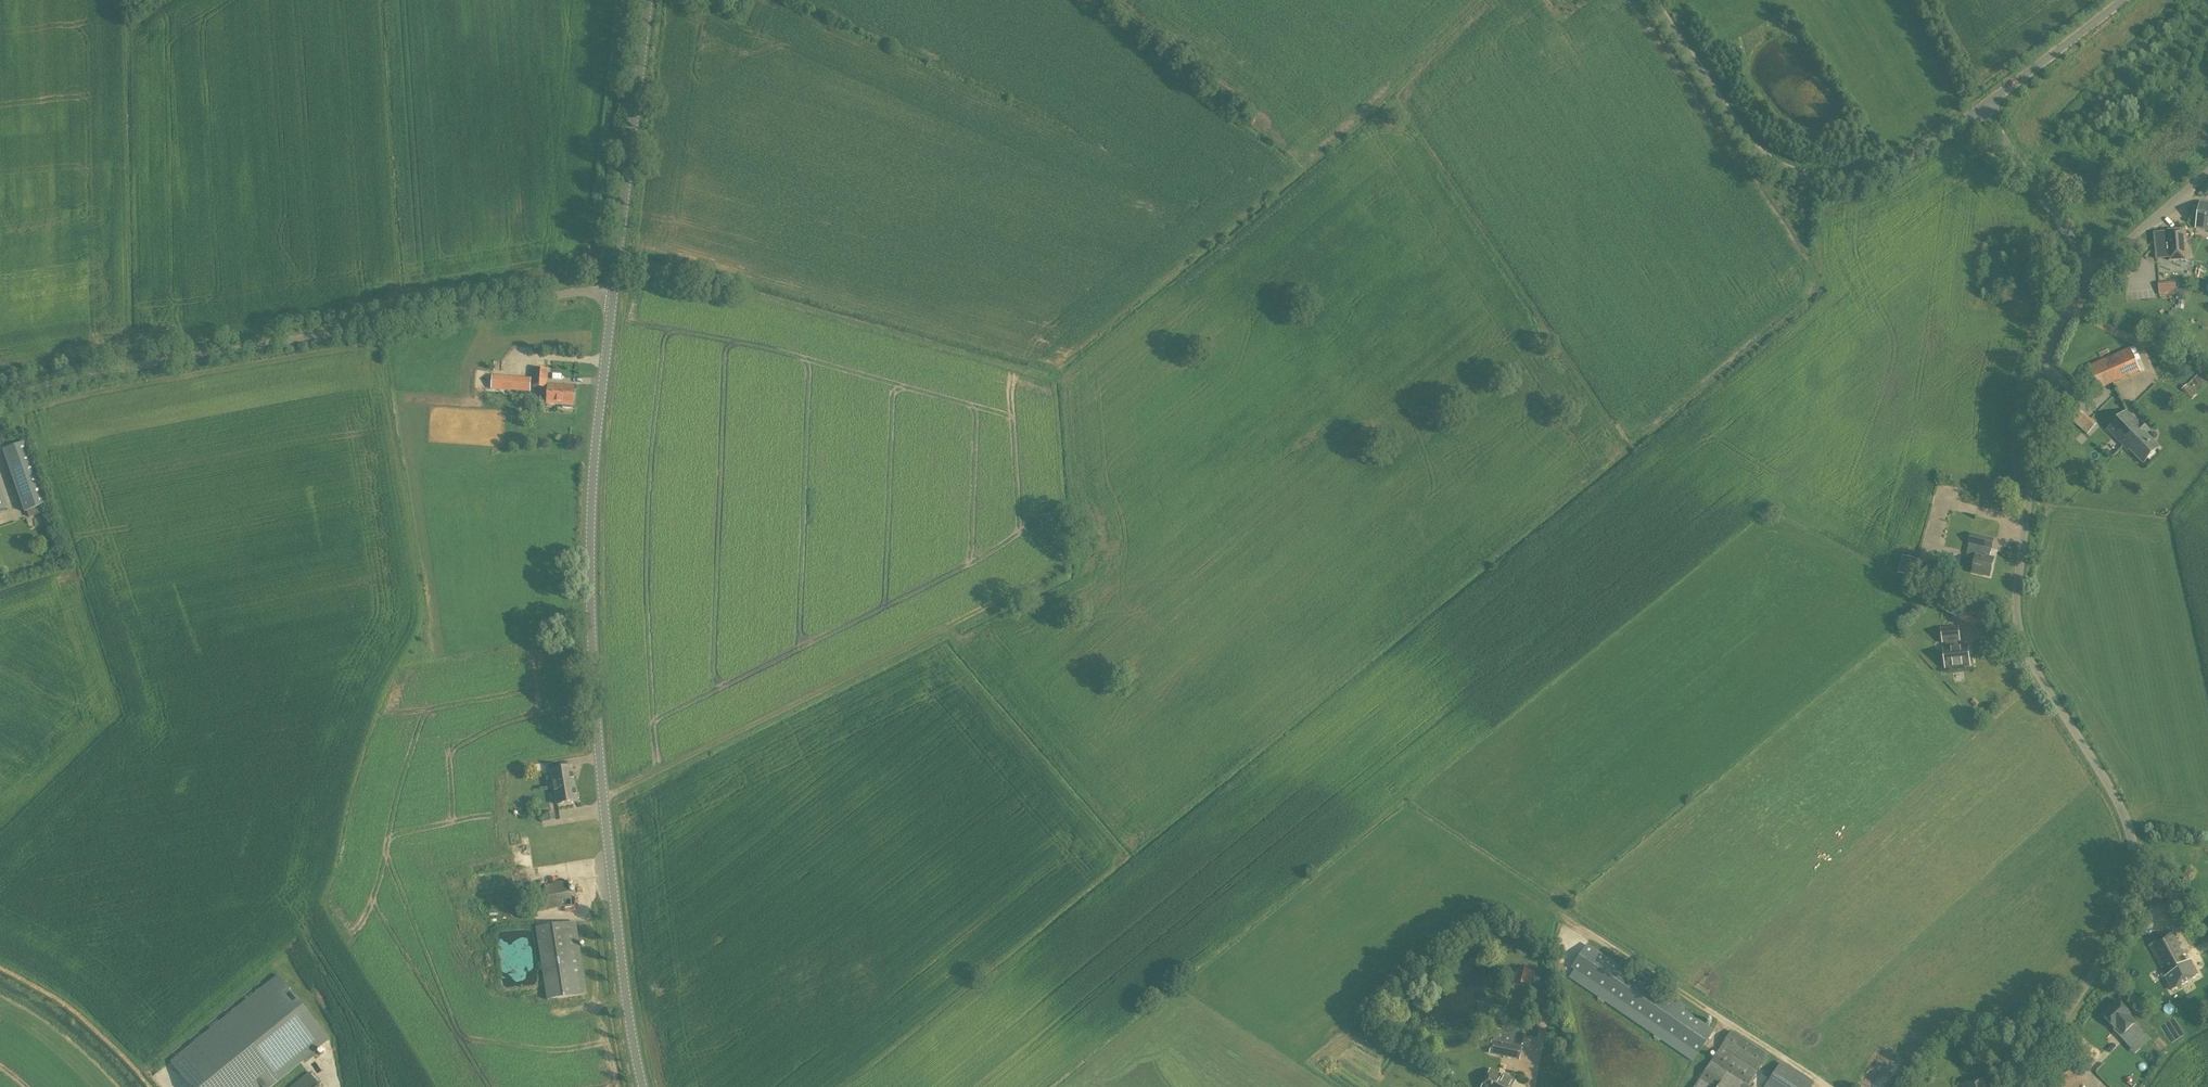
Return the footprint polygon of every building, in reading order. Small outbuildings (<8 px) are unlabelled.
[(2200,202),(2196,229),(2207,231),(2207,203),(2200,202)] [(2167,232),(2155,233),(2157,259),(2169,258),(2169,261),(2187,259),(2186,240),(2186,229),(2166,230),(2167,232)] [(2121,292),(2127,285),(2121,280),(2116,286),(2121,292)] [(2176,293),(2175,283),(2159,285),(2159,295),(2176,293)] [(2095,392),(2113,384),(2102,359),(2085,367),(2095,392)] [(547,389),(548,369),(533,368),(532,387),(547,389)] [(492,388),(531,390),(532,376),(493,374),(492,388)] [(573,406),(574,387),(548,385),(546,404),(563,405),(563,408),(572,408),(572,406),(573,406)] [(2192,400),(2197,395),(2189,387),(2184,392),(2192,400)] [(2133,424),(2137,421),(2127,411),(2107,430),(2123,446),(2131,438),(2130,437),(2138,429),(2133,424)] [(2081,428),(2089,435),(2097,426),(2089,419),(2081,428)] [(2131,438),(2123,446),(2127,451),(2129,449),(2143,464),(2160,448),(2146,433),(2149,430),(2141,422),(2139,424),(2137,421),(2133,424),(2138,429),(2130,437),(2131,438)] [(24,512),(45,505),(24,442),(2,450),(24,512)] [(1990,577),(1994,558),(1990,557),(1993,548),(1983,545),(1985,536),(1971,532),(1968,544),(1969,544),(1967,554),(1976,557),(1972,572),(1990,577)] [(1913,577),(1918,560),(1903,556),(1898,573),(1913,577)] [(1958,648),(1957,641),(1959,641),(1958,628),(1942,629),(1943,642),(1946,642),(1947,649),(1944,649),(1946,669),(1970,666),(1968,647),(1958,648)] [(554,788),(575,784),(572,767),(551,771),(554,788)] [(575,784),(554,788),(556,805),(578,802),(575,784)] [(554,812),(550,813),(540,815),(542,822),(555,820),(554,812)] [(533,912),(572,906),(568,881),(529,887),(533,912)] [(547,1000),(587,994),(576,921),(535,928),(547,1000)] [(2188,961),(2173,933),(2149,946),(2166,977),(2165,977),(2172,990),(2199,975),(2190,960),(2188,961)] [(1618,965),(1586,944),(1570,967),(1603,990),(1601,995),(1606,999),(1610,994),(1658,1028),(1656,1033),(1662,1037),(1666,1033),(1698,1055),(1714,1031),(1683,1009),(1685,1006),(1677,1000),(1675,1003),(1625,969),(1627,965),(1620,961),(1618,965)] [(1521,968),(1519,983),(1533,985),(1534,969),(1521,968)] [(169,1064),(188,1086),(271,1086),(328,1041),(276,977),(169,1064)] [(2142,1038),(2131,1026),(2126,1020),(2131,1015),(2118,1000),(2102,1015),(2115,1029),(2114,1030),(2120,1037),(2120,1036),(2131,1048),(2142,1038)] [(1767,1054),(1730,1030),(1710,1061),(1693,1086),(1750,1086),(1748,1086),(1767,1054)] [(1519,1060),(1522,1047),(1491,1040),(1489,1053),(1519,1060)] [(1813,1084),(1780,1062),(1764,1086),(1811,1086),(1813,1084)] [(1490,1069),(1481,1086),(1512,1086),(1515,1081),(1502,1074),(1501,1075),(1490,1069)] [(1917,1081),(1932,1080),(1931,1071),(1916,1073),(1917,1081)] [(309,1074),(292,1086),(320,1086),(309,1074)] [(1987,1077),(1962,1085),(1963,1086),(1991,1086),(1987,1077)]
